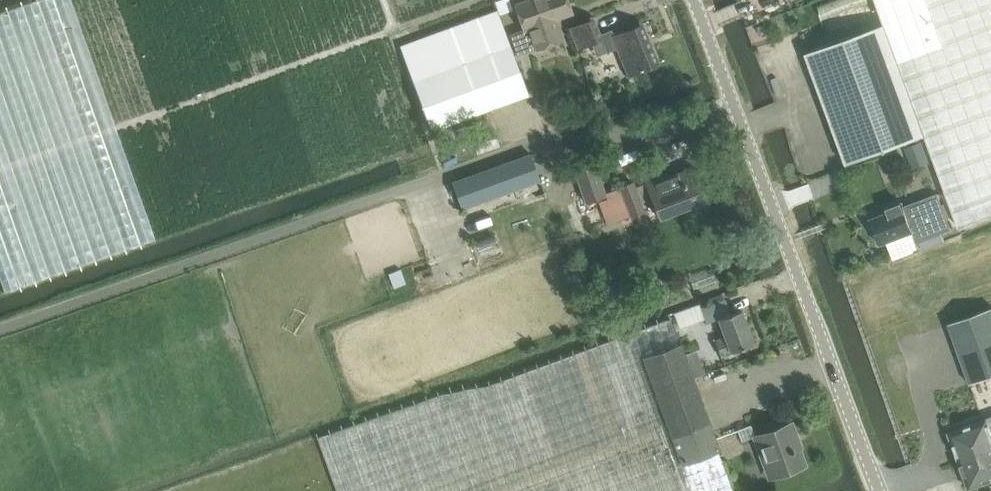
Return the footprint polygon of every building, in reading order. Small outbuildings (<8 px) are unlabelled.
[(499,10),(500,14),(513,9),(510,0),(498,0),(495,1),(499,10)] [(564,40),(556,18),(572,12),(567,0),(528,0),(516,4),(525,28),(510,34),(518,55),(537,49),(564,40)] [(529,95),(511,45),(500,14),(499,10),(450,28),(400,46),(412,79),(431,130),(529,95)] [(587,22),(571,28),(579,49),(595,43),(587,22)] [(607,51),(617,47),(629,75),(655,64),(639,25),(613,35),(612,31),(601,36),(607,51)] [(807,54),(848,164),(926,136),(885,25),(807,54)] [(912,168),(926,163),(918,142),(904,148),(912,168)] [(452,181),(462,208),(540,180),(531,153),(452,181)] [(593,161),(575,168),(587,201),(604,194),(593,161)] [(693,167),(668,176),(661,179),(660,176),(647,182),(647,183),(635,188),(633,182),(621,187),(632,214),(643,210),(640,201),(652,196),(660,217),(705,199),(693,167)] [(888,213),(871,219),(881,244),(888,242),(895,260),(920,250),(916,239),(950,226),(938,194),(904,206),(903,203),(887,209),(888,213)] [(700,303),(674,312),(674,314),(679,327),(705,318),(707,322),(719,317),(726,336),(715,340),(720,355),(730,352),(754,343),(741,310),(730,314),(726,302),(723,295),(723,294),(708,300),(711,307),(703,310),(700,303)] [(971,385),(990,378),(990,310),(949,324),(971,385)] [(316,438),(336,490),(733,490),(717,447),(719,447),(693,377),(691,372),(690,368),(689,368),(671,319),(493,383),(442,394),(440,394),(435,396),(394,411),(316,438)] [(703,367),(691,372),(693,377),(705,373),(703,367)] [(950,433),(960,461),(990,449),(990,418),(950,433)] [(791,423),(755,436),(769,477),(805,464),(791,423)] [(960,461),(970,489),(990,481),(990,449),(960,461)]
